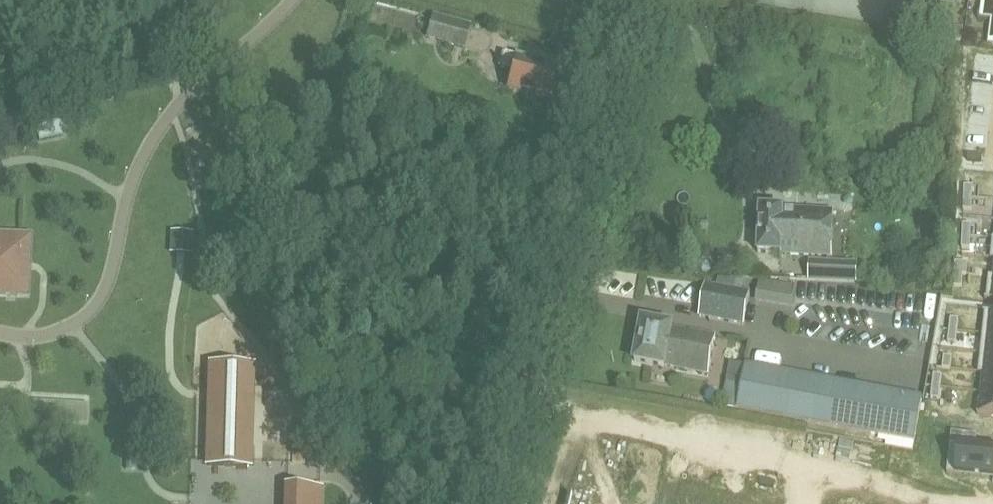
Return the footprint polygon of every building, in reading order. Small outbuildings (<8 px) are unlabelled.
[(992,20),(992,4),(981,2),(979,18),(991,20),(992,20)] [(464,50),(470,26),(432,15),(426,39),(464,50)] [(962,28),(950,27),(948,40),(960,42),(962,28)] [(502,53),(498,67),(514,71),(509,89),(547,99),(555,70),(529,63),(527,57),(515,54),(514,56),(502,53)] [(40,141),(63,136),(60,122),(36,127),(40,141)] [(970,198),(978,199),(979,187),(971,187),(970,198)] [(968,210),(977,211),(978,199),(970,198),(968,210)] [(760,207),(758,252),(831,256),(833,211),(760,207)] [(969,237),(977,238),(978,226),(970,225),(969,237)] [(18,295),(19,270),(28,271),(29,246),(20,245),(21,235),(0,234),(0,294),(18,295)] [(975,250),(977,238),(969,237),(967,249),(975,250)] [(712,266),(709,260),(702,260),(698,266),(702,272),(709,272),(712,266)] [(809,260),(808,282),(856,284),(857,263),(809,260)] [(960,274),(968,275),(969,263),(961,263),(960,274)] [(958,287),(967,288),(968,275),(960,274),(958,287)] [(742,323),(748,291),(705,283),(699,315),(742,323)] [(795,287),(783,285),(780,304),(791,306),(795,287)] [(949,331),(958,332),(959,319),(951,318),(949,331)] [(665,367),(665,365),(709,373),(716,336),(672,328),(672,326),(643,320),(635,361),(665,367)] [(948,343),(956,344),(958,332),(949,331),(948,343)] [(992,355),(992,336),(986,335),(984,354),(992,355)] [(992,374),(992,355),(984,354),(982,373),(992,374)] [(951,370),(952,357),(944,356),(943,369),(951,370)] [(252,365),(211,363),(208,466),(249,467),(252,365)] [(921,400),(745,367),(741,387),(725,384),(721,407),(913,443),(921,400)] [(992,393),(992,374),(982,373),(980,392),(992,393)] [(931,387),(940,388),(941,375),(933,375),(931,387)] [(930,399),(938,400),(940,388),(931,387),(930,399)] [(992,416),(992,393),(980,392),(977,414),(992,416)] [(992,479),(992,448),(975,446),(977,435),(951,432),(950,445),(958,446),(955,475),(992,479)] [(287,503),(319,503),(320,487),(288,486),(287,503)] [(278,494),(255,493),(255,503),(278,503),(278,494)]
